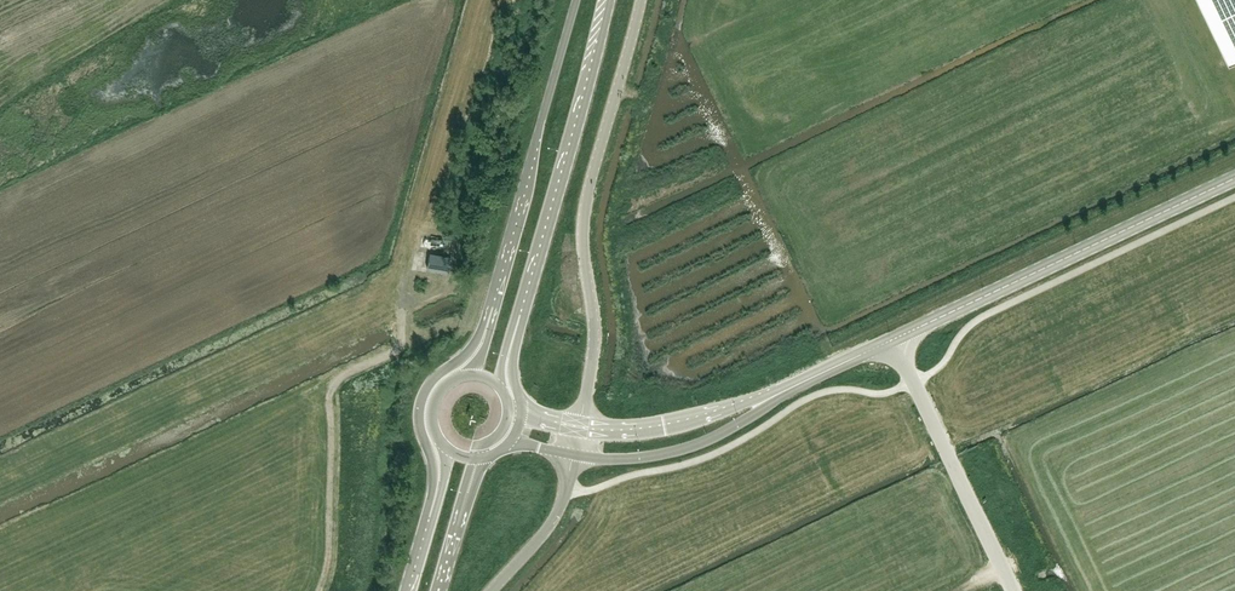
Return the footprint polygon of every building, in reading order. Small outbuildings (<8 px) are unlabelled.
[(1230,61),(1234,59),(1234,0),(1200,0),(1230,61)] [(430,260),(449,265),(453,251),(434,246),(430,260)]
